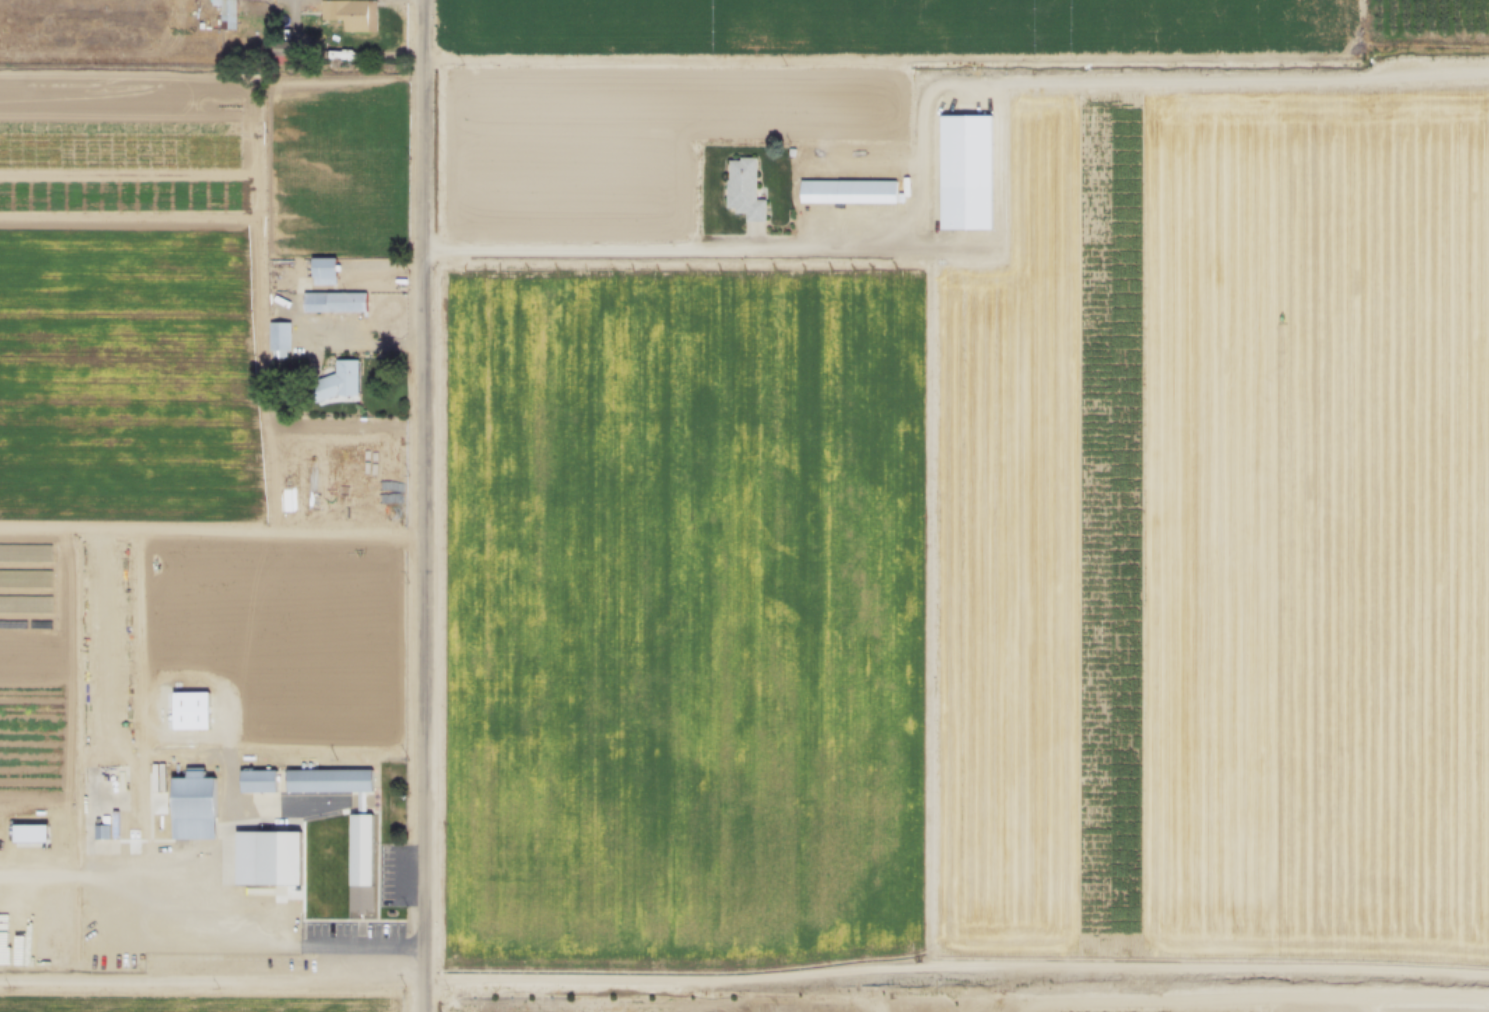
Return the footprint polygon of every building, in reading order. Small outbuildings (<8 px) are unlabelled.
[(234,28),(234,0),(210,0),(210,28),(234,28)] [(320,20),(342,20),(342,31),(375,31),(375,0),(320,0),(320,20)] [(289,62),(289,41),(272,41),(272,62),(289,62)] [(939,115),(940,229),(991,229),(991,115),(939,115)] [(739,157),(739,160),(728,160),(728,180),(726,180),(725,208),(734,208),(734,213),(745,213),(745,220),(764,220),(764,200),(754,200),(755,157),(739,157)] [(798,180),(798,203),(896,204),(896,181),(798,180)] [(311,257),(311,284),(335,284),(335,257),(311,257)] [(302,292),(302,312),(365,312),(365,292),(302,292)] [(268,323),(268,357),(286,357),(286,352),(290,352),(290,323),(268,323)] [(334,360),(334,373),(307,384),(314,404),(335,396),(358,396),(358,360),(334,360)] [(171,777),(171,840),(215,840),(216,777),(204,777),(204,770),(186,769),(186,777),(171,777)] [(285,769),(285,793),(357,793),(357,814),(348,814),(348,888),(372,888),(372,814),(366,814),(366,794),(372,794),(372,769),(285,769)] [(240,770),(240,792),(275,792),(275,770),(240,770)] [(235,833),(234,886),(299,886),(300,833),(235,833)]
